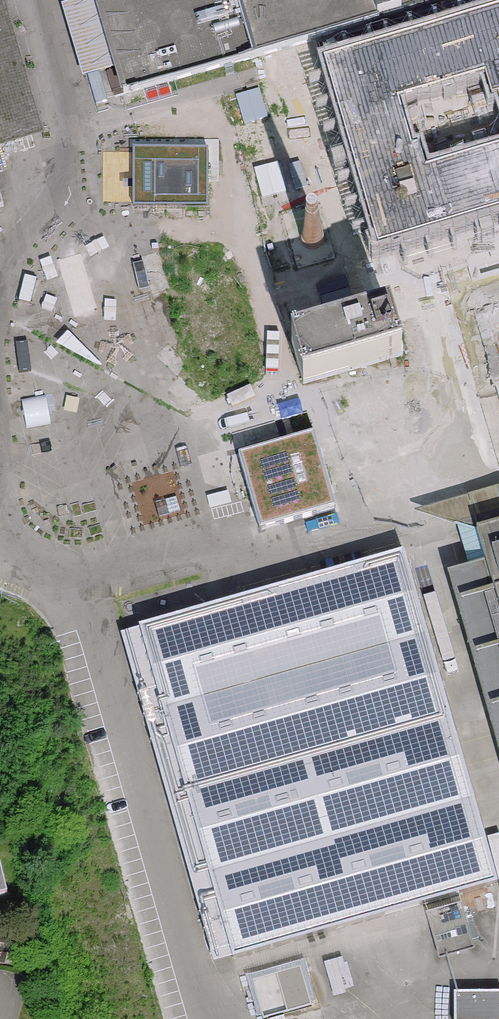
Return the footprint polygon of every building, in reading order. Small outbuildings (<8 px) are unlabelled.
[(92,0),(91,0),(61,9),(83,81),(114,72),(109,57),(92,0)] [(109,57),(114,72),(121,97),(450,0),(92,0),(109,57)] [(324,52),(359,176),(378,238),(498,202),(498,1),(324,52)] [(33,136),(0,23),(0,145),(33,136)] [(262,84),(240,89),(246,118),(268,113),(262,84)] [(208,146),(134,145),(134,203),(207,203),(208,146)] [(321,205),(288,214),(297,244),(312,253),(333,246),(321,205)] [(455,289),(498,446),(498,277),(455,289)] [(293,343),(304,384),(403,356),(391,315),(293,343)] [(313,429),(240,450),(262,523),(334,502),(313,429)] [(241,515),(237,502),(208,510),(211,523),(241,515)] [(463,525),(467,536),(448,541),(498,722),(498,515),(463,525)] [(498,881),(405,555),(277,591),(141,630),(234,956),(498,881)] [(234,956),(141,630),(122,635),(214,961),(234,956)] [(462,904),(428,913),(440,956),(474,947),(462,904)] [(454,990),(455,1018),(498,1018),(498,990),(454,990)]
